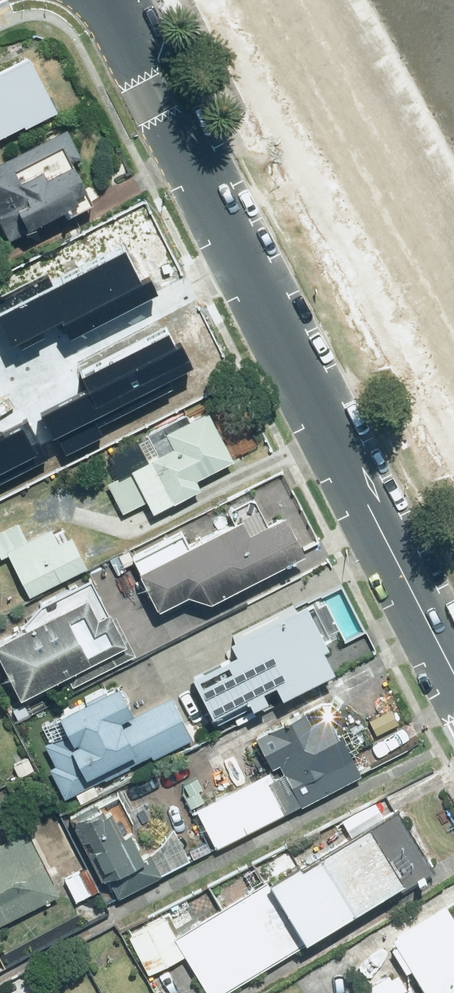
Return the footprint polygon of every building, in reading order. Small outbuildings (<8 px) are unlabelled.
[(18,125),(19,128),(54,111),(28,58),(0,71),(0,134),(18,125)] [(59,207),(63,214),(101,195),(95,182),(83,188),(72,164),(80,160),(64,127),(0,157),(0,224),(4,233),(59,207)] [(0,292),(0,306),(14,332),(61,308),(69,322),(148,282),(125,239),(54,276),(50,267),(0,292)] [(53,427),(193,355),(172,316),(79,364),(84,374),(38,398),(53,427)] [(41,440),(24,408),(0,421),(0,461),(41,440)] [(193,477),(231,459),(209,412),(164,433),(162,429),(138,441),(148,462),(108,481),(123,511),(144,501),(149,511),(198,488),(193,477)] [(133,550),(159,600),(189,585),(209,593),(301,545),(283,509),(249,527),(241,510),(189,536),(183,524),(133,550)] [(0,532),(0,545),(27,596),(85,565),(67,532),(57,537),(51,525),(26,538),(18,523),(0,532)] [(92,576),(36,605),(21,629),(0,640),(0,666),(15,696),(64,671),(71,684),(132,653),(92,576)] [(198,668),(219,713),(279,686),(280,689),(338,662),(307,595),(234,629),(242,647),(198,668)] [(93,787),(195,735),(173,691),(131,713),(116,683),(39,722),(49,740),(42,744),(53,765),(48,768),(63,798),(75,793),(81,804),(98,796),(93,787)] [(197,807),(214,843),(358,774),(329,715),(308,725),(302,713),(252,736),(269,772),(197,807)] [(96,802),(67,818),(99,879),(141,857),(128,832),(135,828),(120,800),(101,811),(96,802)] [(255,887),(176,936),(163,915),(125,939),(148,976),(183,955),(206,992),(213,992),(396,880),(402,890),(431,872),(392,808),(380,815),(372,801),(341,821),(349,835),(297,867),(285,847),(245,871),(255,887)] [(56,894),(24,832),(0,845),(0,923),(56,894)] [(190,862),(173,832),(141,850),(158,880),(190,862)] [(70,878),(64,882),(75,902),(100,888),(80,852),(61,862),(70,878)] [(443,904),(388,938),(422,992),(453,992),(453,921),(443,904)] [(387,975),(357,992),(398,992),(387,975)]
